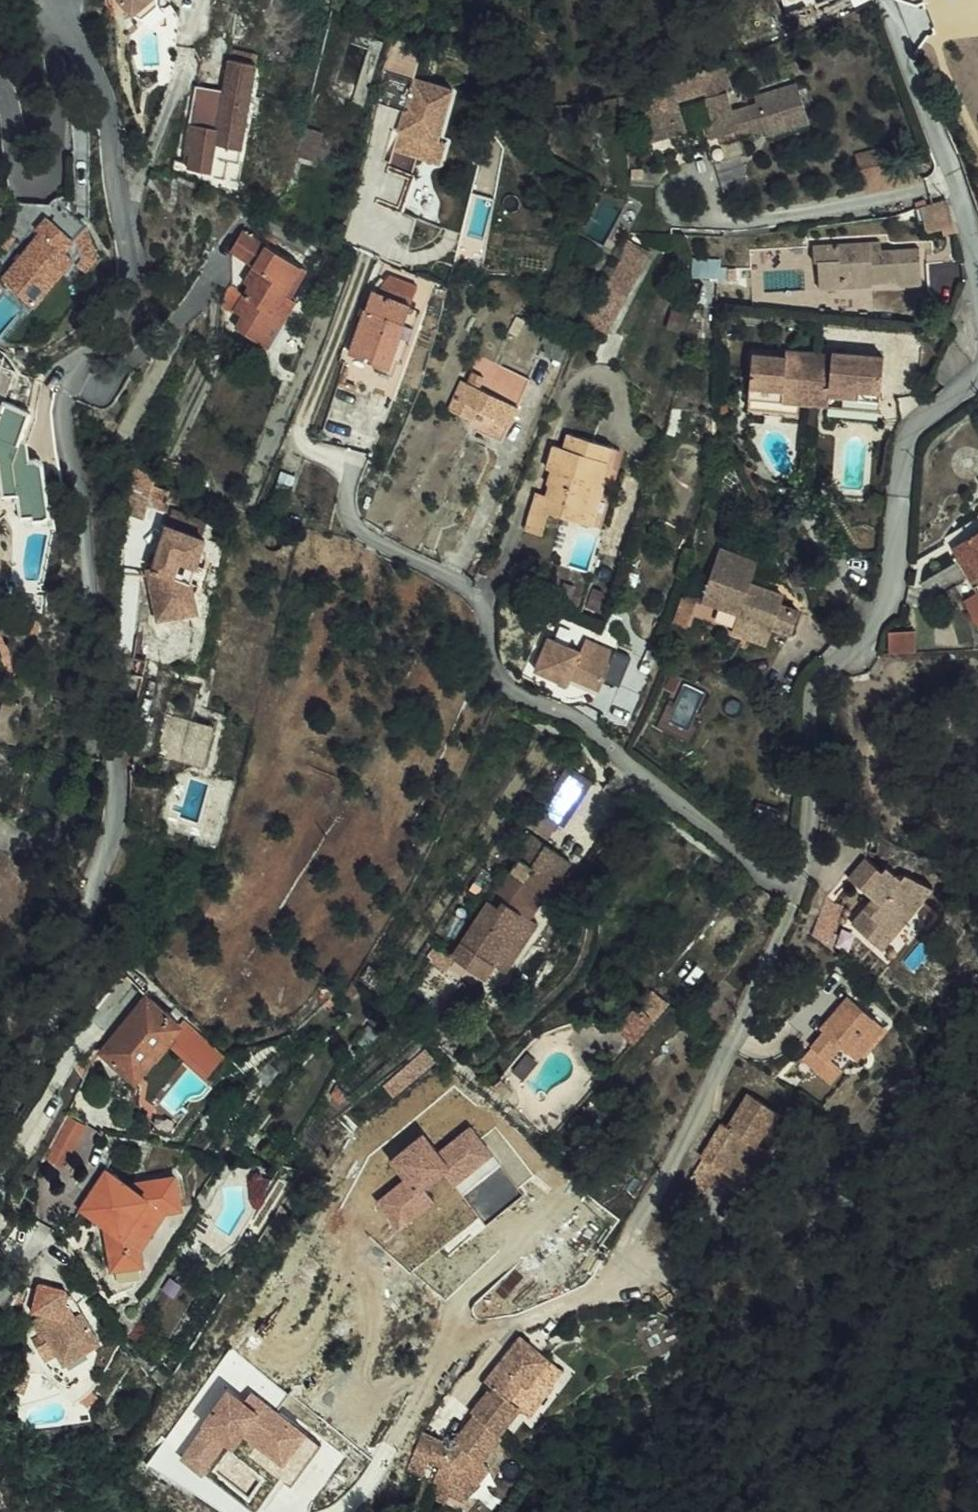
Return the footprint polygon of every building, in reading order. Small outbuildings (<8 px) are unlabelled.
[(116,5),(107,12),(113,19),(97,32),(116,56),(120,53),(139,38),(143,35),(139,29),(145,25),(145,19),(169,20),(172,0),(117,0),(116,5)] [(144,46),(139,38),(120,53),(126,60),(144,46)] [(396,150),(420,156),(443,163),(446,153),(434,150),(437,138),(451,87),(387,70),(378,101),(408,110),(396,150)] [(181,173),(178,186),(200,192),(215,197),(219,182),(230,185),(233,172),(257,79),(231,72),(221,112),(194,105),(184,144),(185,144),(177,172),(181,173)] [(733,174),(728,154),(753,147),(760,145),(761,152),(794,143),(783,104),(742,115),(743,123),(719,130),(714,113),(691,118),(699,144),(688,146),(698,184),(733,174)] [(636,160),(671,151),(664,128),(630,137),(636,160)] [(434,150),(446,153),(449,141),(437,138),(434,150)] [(313,174),(320,146),(303,141),(296,169),(313,174)] [(883,145),(853,154),(860,178),(911,165),(906,151),(887,157),(883,145)] [(420,156),(396,150),(391,165),(416,173),(420,156)] [(407,212),(418,173),(416,173),(391,165),(380,204),(407,212)] [(954,226),(946,200),(920,208),(928,235),(954,226)] [(68,249),(77,237),(50,216),(39,229),(43,233),(7,278),(38,303),(76,255),(68,249)] [(275,320),(283,326),(298,302),(293,299),(288,296),(306,266),(246,230),(233,252),(256,266),(261,269),(252,284),(235,312),(245,318),(238,330),(261,343),(275,320)] [(76,255),(60,275),(68,281),(93,249),(77,237),(68,249),(76,255)] [(880,249),(880,239),(828,242),(830,275),(850,274),(851,285),(882,284),(882,280),(910,278),(911,283),(933,282),(931,246),(893,248),(880,249)] [(880,239),(880,249),(893,248),(893,239),(880,239)] [(883,292),(933,289),(933,282),(911,283),(910,278),(882,280),(882,284),(851,285),(850,274),(830,275),(828,242),(813,243),(815,276),(824,276),(825,302),(883,299),(883,292)] [(293,299),(311,269),(306,266),(288,296),(293,299)] [(374,305),(351,369),(390,384),(413,319),(420,300),(390,290),(379,307),(374,305)] [(261,343),(269,349),(283,326),(275,320),(261,343)] [(800,396),(814,397),(817,366),(817,353),(800,351),(799,356),(786,356),(786,350),(753,347),(750,391),(800,396)] [(829,367),(817,366),(814,397),(827,398),(828,392),(878,397),(882,353),(830,350),(830,354),(829,367)] [(829,367),(830,354),(817,353),(817,366),(829,367)] [(497,381),(488,403),(516,416),(526,392),(497,381)] [(749,407),(799,412),(800,396),(750,391),(749,407)] [(827,403),(878,406),(878,397),(828,392),(827,398),(827,403)] [(481,407),(483,401),(473,396),(470,403),(481,407)] [(21,437),(32,411),(6,399),(0,413),(0,438),(4,440),(0,448),(0,493),(12,498),(11,521),(41,521),(43,456),(34,450),(28,450),(26,440),(21,437)] [(465,401),(455,423),(510,448),(520,423),(514,421),(516,416),(488,403),(485,410),(481,407),(470,403),(465,401)] [(504,461),(510,448),(455,423),(453,429),(476,439),(471,449),(504,461)] [(569,505),(587,511),(595,482),(607,445),(571,434),(567,450),(555,446),(548,469),(554,471),(550,485),(557,487),(549,514),(565,519),(569,505)] [(602,484),(613,447),(607,445),(595,482),(602,484)] [(602,484),(595,482),(587,511),(583,524),(593,527),(606,485),(602,484)] [(524,531),(542,536),(549,514),(557,487),(550,485),(547,494),(536,491),(524,531)] [(565,519),(583,524),(587,511),(569,505),(565,519)] [(164,536),(172,519),(154,512),(147,529),(164,536)] [(955,554),(962,565),(958,568),(975,595),(977,593),(977,540),(955,554)] [(190,620),(200,620),(198,603),(188,599),(194,584),(203,588),(213,562),(176,548),(160,589),(154,590),(163,639),(192,635),(190,620)] [(706,632),(743,643),(741,650),(777,660),(779,653),(799,658),(804,638),(784,632),(787,623),(753,613),(758,593),(719,583),(706,632)] [(188,599),(198,603),(203,588),(194,584),(188,599)] [(977,634),(977,600),(977,598),(962,607),(977,634)] [(192,635),(202,633),(200,620),(190,620),(192,635)] [(677,657),(689,660),(697,631),(685,628),(677,657)] [(892,629),(891,647),(916,649),(917,630),(892,629)] [(738,662),(774,671),(777,660),(741,650),(738,662)] [(631,677),(617,670),(612,680),(554,652),(538,684),(570,699),(573,694),(601,708),(607,696),(620,702),(631,677)] [(176,718),(170,753),(207,760),(214,725),(176,718)] [(571,845),(599,805),(577,789),(548,829),(571,845)] [(550,864),(537,855),(534,859),(546,868),(550,864)] [(886,865),(882,871),(867,859),(865,858),(850,876),(866,890),(847,915),(888,947),(918,911),(937,887),(907,871),(902,878),(886,865)] [(546,868),(534,859),(522,876),(535,884),(546,868)] [(550,864),(546,868),(570,886),(574,881),(550,864)] [(527,945),(570,886),(546,868),(535,884),(522,876),(491,919),(500,926),(460,981),(482,999),(492,988),(487,983),(489,981),(520,940),(527,945)] [(918,911),(888,947),(903,959),(932,922),(918,911)] [(485,1005),(496,991),(492,988),(482,999),(460,981),(500,926),(491,919),(448,978),(485,1005)] [(527,945),(520,940),(489,981),(494,984),(492,988),(496,991),(501,995),(534,950),(527,945)] [(852,998),(802,1056),(810,1063),(820,1051),(828,1057),(839,1044),(852,1055),(855,1057),(883,1025),(852,998)] [(111,1075),(144,1098),(174,1056),(183,1042),(149,1019),(111,1075)] [(183,1042),(174,1056),(215,1088),(226,1074),(184,1041),(183,1042)] [(820,1051),(810,1063),(830,1079),(852,1055),(839,1044),(828,1057),(820,1051)] [(422,1093),(434,1079),(423,1070),(411,1084),(422,1093)] [(713,1142),(702,1158),(708,1161),(725,1173),(744,1186),(767,1153),(758,1146),(767,1134),(778,1142),(791,1123),(752,1097),(730,1130),(719,1146),(713,1142)] [(426,1130),(389,1158),(404,1178),(376,1199),(400,1230),(438,1201),(427,1186),(446,1171),(484,1222),(524,1191),(473,1123),(439,1148),(426,1130)] [(713,1142),(719,1146),(730,1130),(725,1126),(713,1142)] [(709,1196),(725,1173),(708,1161),(693,1182),(709,1196)] [(116,1237),(135,1284),(163,1271),(160,1263),(183,1224),(202,1220),(196,1190),(167,1196),(159,1210),(143,1201),(124,1189),(102,1229),(116,1237)] [(159,1210),(167,1196),(143,1201),(159,1210)] [(163,1271),(135,1284),(137,1291),(165,1279),(163,1271)] [(51,1366),(71,1395),(118,1362),(84,1312),(77,1313),(55,1300),(41,1323),(63,1336),(73,1350),(51,1366)] [(492,1429),(510,1445),(532,1419),(542,1427),(577,1386),(538,1353),(516,1380),(524,1386),(511,1401),(489,1427),(492,1429)] [(524,1386),(516,1380),(503,1395),(511,1401),(524,1386)] [(309,1429),(251,1388),(245,1397),(229,1386),(179,1456),(209,1477),(241,1431),(286,1462),(309,1429)] [(454,1492),(466,1494),(463,1506),(480,1511),(506,1481),(494,1472),(513,1448),(510,1445),(492,1429),(460,1469),(454,1492)] [(455,1459),(441,1453),(436,1463),(451,1469),(455,1459)] [(433,1466),(424,1491),(441,1495),(451,1469),(436,1463),(433,1466)] [(454,1492),(449,1511),(462,1511),(463,1506),(466,1494),(454,1492)]
